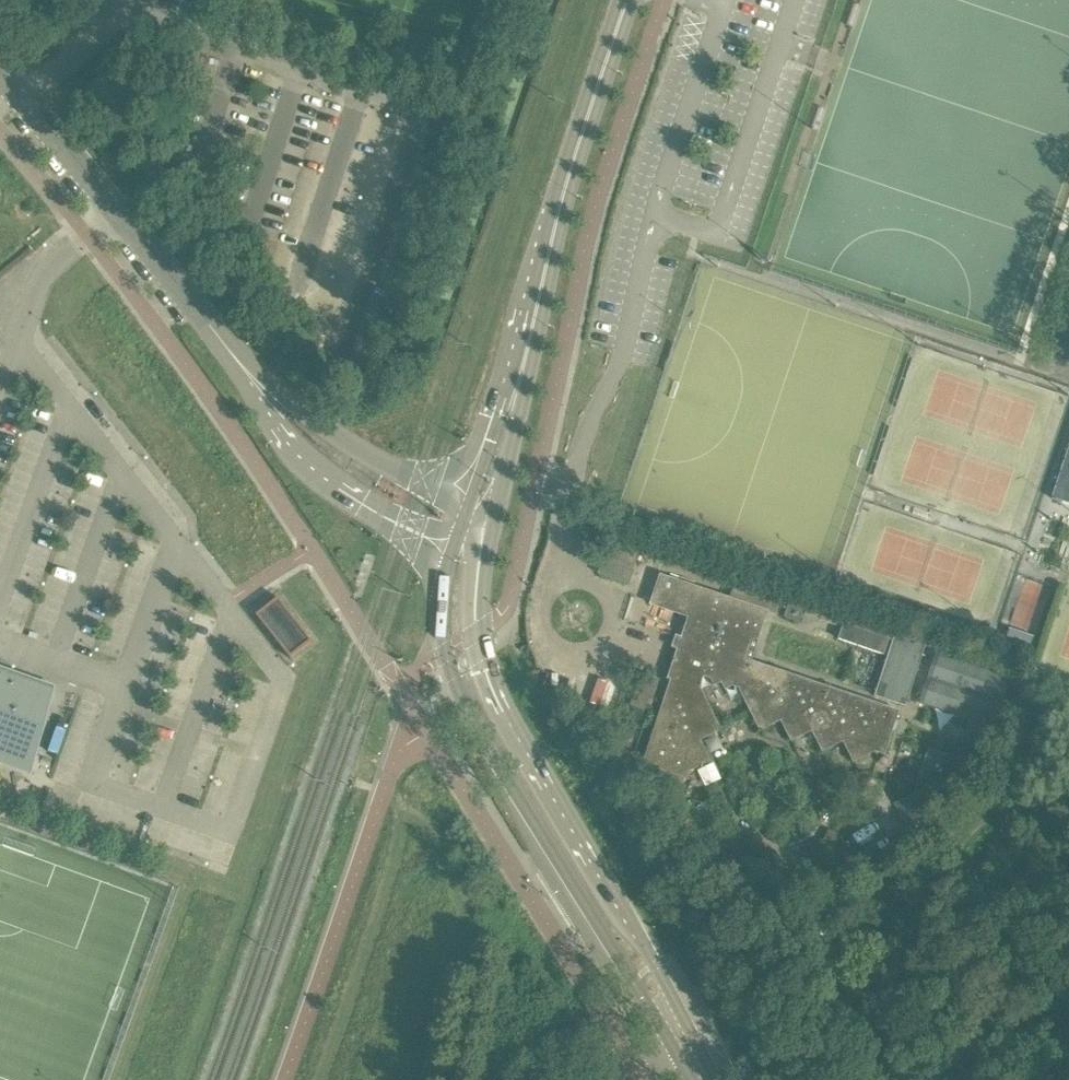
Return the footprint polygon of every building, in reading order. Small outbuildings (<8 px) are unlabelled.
[(1068,518),(1068,469),(1054,513),(1068,518)] [(597,573),(629,584),(633,571),(632,571),(640,549),(608,539),(601,560),(602,560),(597,573)] [(896,701),(757,663),(757,662),(772,605),(659,574),(651,603),(688,613),(683,631),(673,633),(677,648),(645,765),(675,773),(711,764),(704,735),(719,731),(706,680),(706,679),(745,690),(754,727),(785,720),(789,737),(816,730),(820,747),(846,741),(849,754),(869,749),(886,754),(898,710),(896,701)] [(255,613),(289,657),(312,639),(278,596),(255,613)] [(573,627),(594,618),(586,600),(565,610),(573,627)] [(784,617),(799,621),(804,605),(790,600),(784,617)] [(875,694),(907,704),(925,644),(844,620),(839,637),(888,652),(875,694)] [(936,650),(920,702),(993,724),(1009,672),(936,650)] [(594,699),(600,673),(564,663),(557,690),(594,699)] [(0,670),(0,744),(27,754),(50,688),(0,670)] [(928,747),(922,775),(946,780),(952,752),(928,747)]
